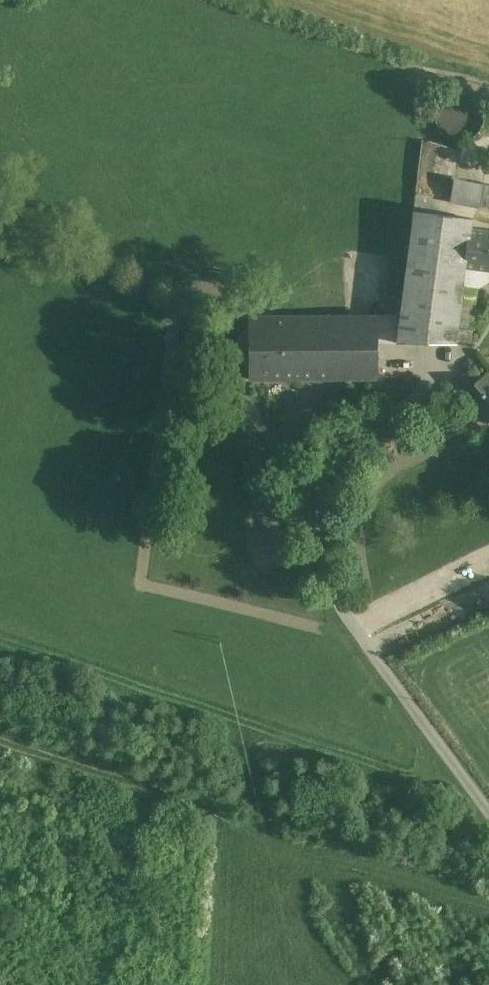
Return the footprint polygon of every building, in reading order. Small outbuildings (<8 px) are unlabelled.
[(482,127),(484,118),(482,109),(477,101),(469,96),(460,94),(450,96),(443,101),(438,109),(436,118),(438,127),(443,135),(451,140),(460,142),(469,140),(477,135),(482,127)] [(453,178),(449,201),(488,209),(488,185),(453,178)] [(472,218),(415,211),(400,319),(400,341),(456,342),(457,339),(463,285),(465,268),(470,228),(471,228),(472,218)] [(471,228),(470,228),(465,268),(488,271),(488,231),(471,228)] [(477,287),(463,285),(457,339),(470,340),(477,287)] [(270,316),(251,316),(251,378),(270,378),(270,316)] [(378,316),(270,316),(270,378),(378,377),(378,341),(378,316)] [(400,319),(378,316),(378,341),(400,341),(400,319)] [(488,375),(462,396),(484,423),(488,419),(488,375)]
